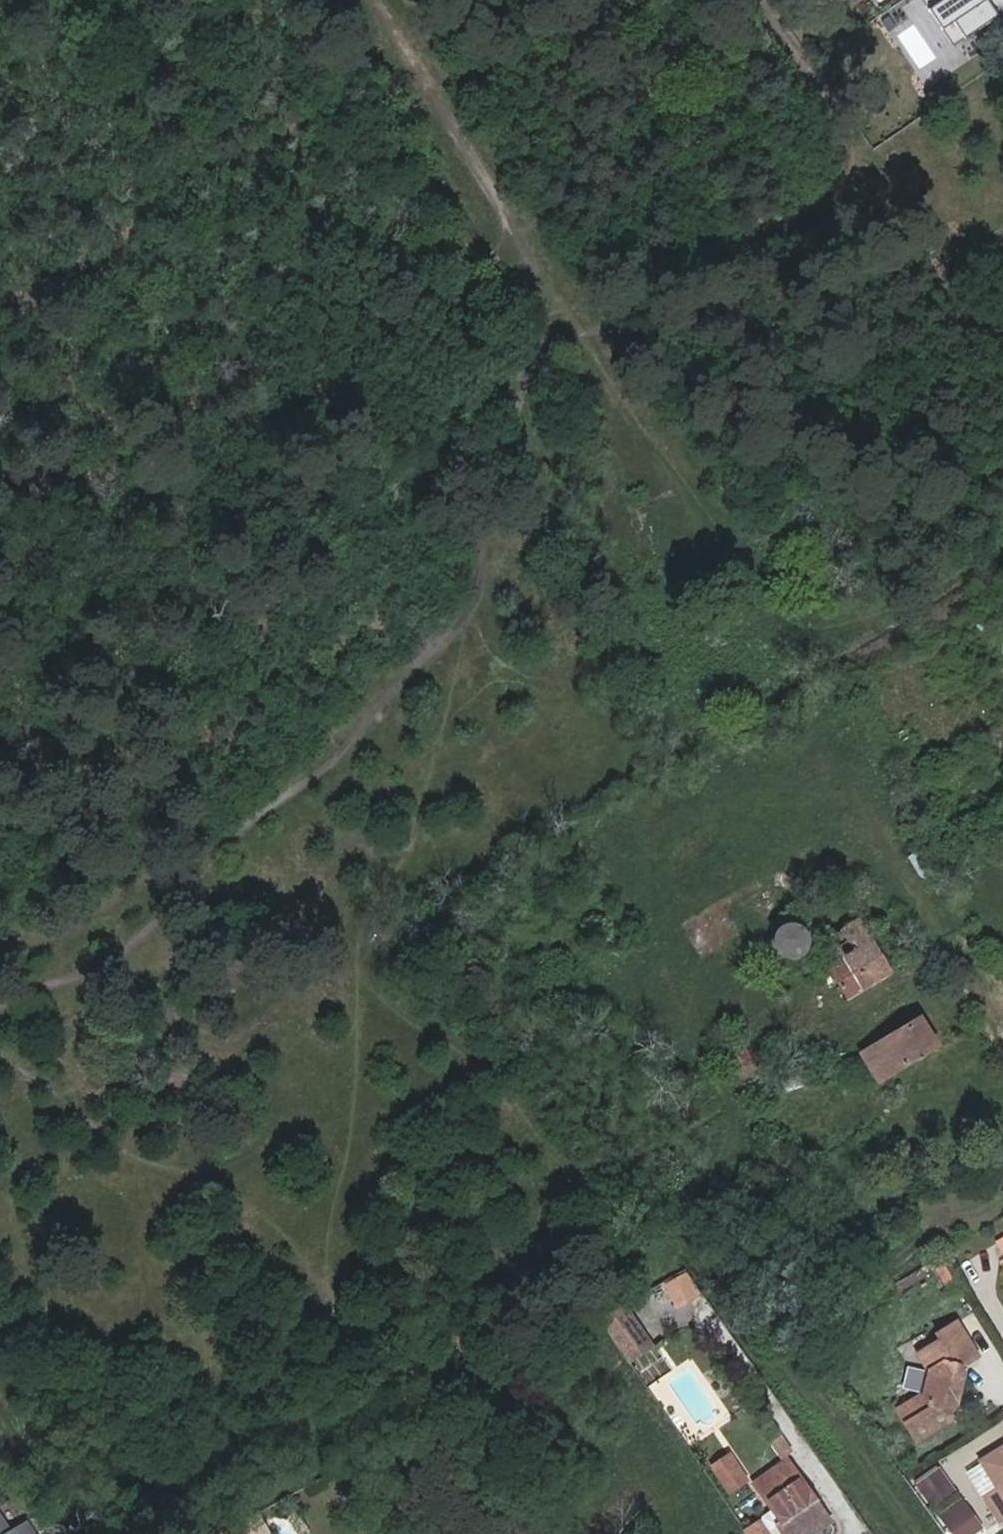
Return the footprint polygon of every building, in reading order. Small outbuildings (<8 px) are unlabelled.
[(851,905),(823,921),(832,936),(860,921),(851,905)] [(822,954),(848,999),(892,975),(860,921),(832,936),(837,945),(822,954)] [(772,942),(773,945),(774,948),(775,951),(782,958),(787,960),(791,960),(797,959),(802,956),(808,949),(809,939),(808,936),(805,930),(800,926),(794,924),(788,924),(785,925),(779,928),(775,933),(773,935),(772,942)] [(921,1018),(862,1055),(880,1083),(938,1048),(921,1018)] [(944,1288),(957,1284),(951,1260),(937,1264),(944,1288)] [(690,1277),(667,1289),(681,1313),(702,1301),(690,1277)] [(655,1350),(628,1310),(603,1324),(631,1366),(655,1350)] [(928,1372),(924,1394),(897,1411),(917,1442),(954,1420),(950,1413),(956,1410),(966,1375),(962,1368),(979,1358),(958,1322),(937,1336),(940,1341),(918,1355),(928,1372)] [(982,1462),(998,1486),(984,1496),(1001,1524),(1002,1523),(1002,1448),(982,1462)] [(724,1493),(749,1486),(740,1453),(715,1460),(724,1493)] [(782,1523),(777,1526),(783,1533),(817,1533),(832,1523),(787,1459),(754,1484),(782,1523)] [(932,1508),(958,1489),(940,1465),(915,1483),(932,1508)] [(950,1533),(977,1533),(987,1523),(960,1497),(937,1521),(950,1533)] [(12,1532),(0,1512),(0,1533),(9,1533),(12,1532)] [(236,1530),(239,1533),(272,1533),(261,1516),(236,1530)] [(9,1533),(36,1533),(28,1523),(12,1532),(9,1533)]
